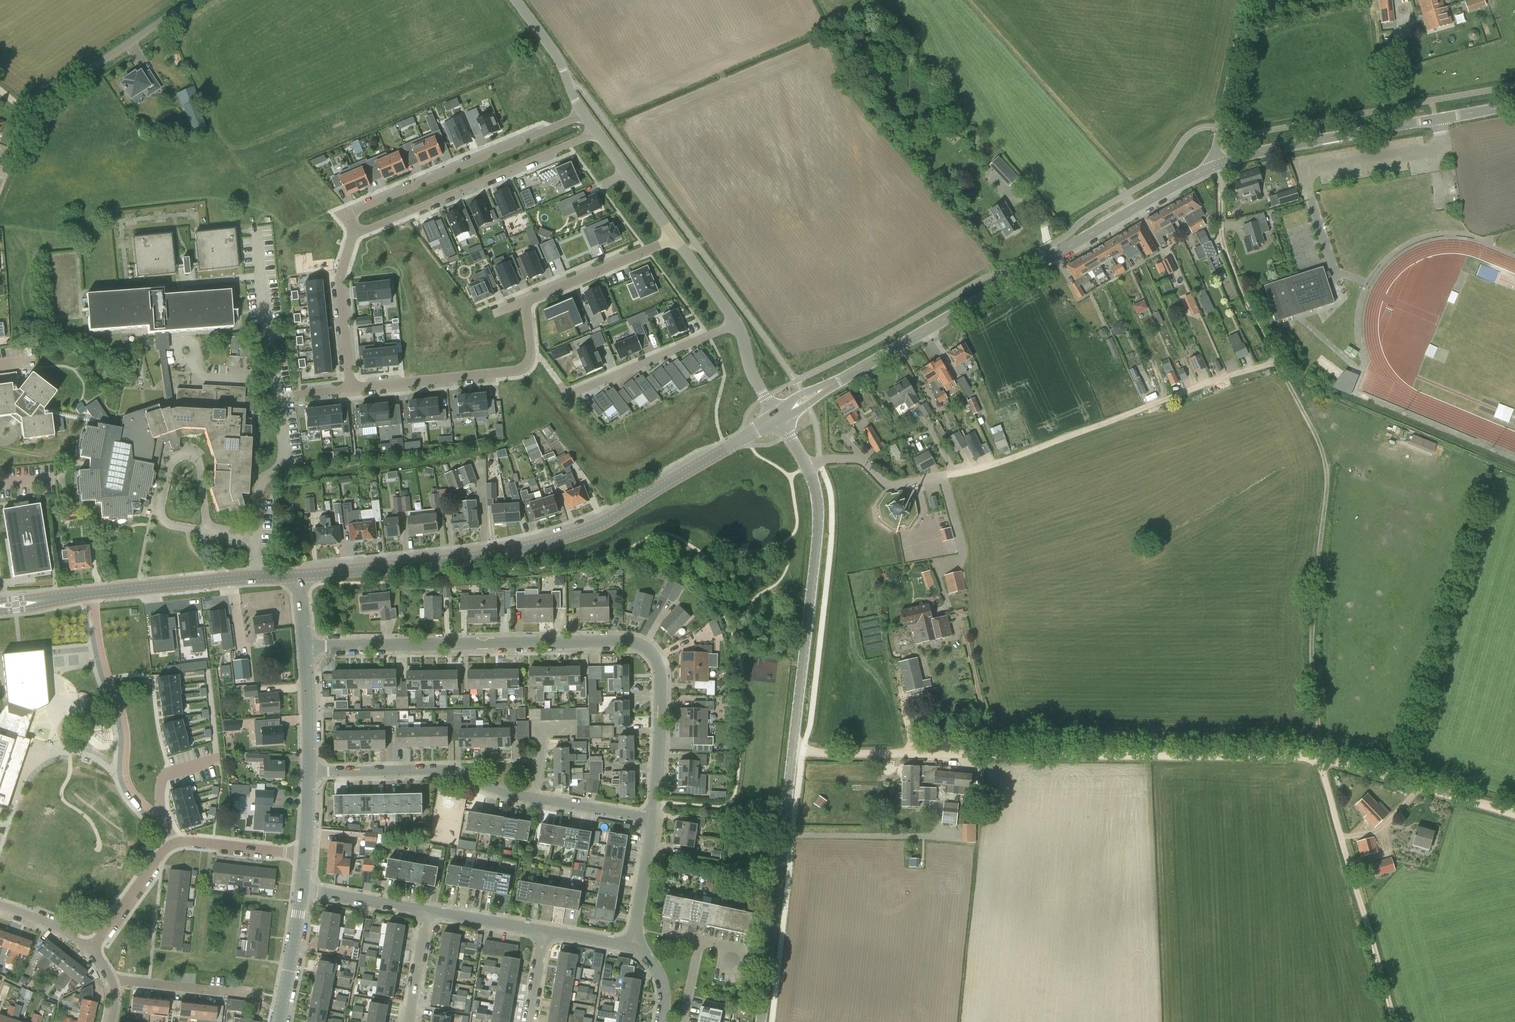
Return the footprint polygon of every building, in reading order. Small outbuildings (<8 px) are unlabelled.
[(1381,24),(1395,22),(1392,0),(1378,0),(1381,24)] [(1423,15),(1447,8),(1445,8),(1443,0),(1419,0),(1423,15)] [(1465,2),(1468,12),(1485,5),(1483,0),(1470,0),(1465,2)] [(1447,8),(1423,15),(1428,31),(1452,24),(1447,8)] [(830,38),(834,43),(840,38),(836,32),(830,38)] [(149,87),(152,92),(159,88),(148,72),(143,76),(140,72),(135,75),(134,73),(124,80),(125,82),(121,85),(124,89),(123,89),(124,91),(125,90),(130,99),(132,98),(133,100),(141,94),(140,92),(149,87)] [(177,94),(182,106),(183,106),(194,132),(206,128),(195,101),(198,100),(193,88),(177,94)] [(450,110),(463,106),(461,99),(448,103),(450,110)] [(474,110),(465,113),(471,127),(478,124),(484,138),(500,131),(493,114),(485,117),(484,116),(477,119),(474,110)] [(434,130),(441,128),(437,114),(429,116),(434,130)] [(417,117),(398,124),(401,130),(419,123),(417,117)] [(456,149),(467,144),(464,136),(469,133),(462,117),(446,124),(449,133),(447,134),(451,143),(453,142),(456,149)] [(442,155),(438,144),(444,141),(439,130),(421,138),(431,160),(442,155)] [(431,160),(421,138),(410,143),(419,165),(431,160)] [(364,139),(355,142),(359,153),(368,149),(364,139)] [(404,164),(410,161),(405,150),(399,153),(398,151),(387,156),(386,154),(395,175),(406,170),(404,164)] [(383,180),(395,175),(386,154),(368,162),(372,172),(375,178),(381,175),(383,180)] [(989,166),(1009,187),(1019,178),(998,157),(989,166)] [(366,175),(372,172),(368,162),(367,160),(349,168),(351,172),(350,172),(358,190),(370,186),(366,175)] [(541,183),(559,175),(566,190),(580,184),(571,163),(557,169),(556,168),(538,175),(541,183)] [(1238,175),(1240,182),(1232,184),(1237,200),(1251,196),(1253,202),(1261,199),(1260,194),(1260,193),(1257,184),(1262,182),(1258,169),(1238,175)] [(347,195),(358,190),(350,172),(340,176),(339,175),(331,178),(336,189),(343,186),(347,195)] [(493,193),(498,206),(495,207),(500,218),(516,212),(517,215),(524,213),(518,198),(513,200),(508,187),(493,193)] [(1299,200),(1295,188),(1276,194),(1280,206),(1299,200)] [(1193,194),(1181,200),(1198,230),(1202,228),(1198,220),(1204,216),(1200,208),(1201,208),(1193,194)] [(595,195),(577,203),(574,197),(564,202),(569,215),(576,212),(579,218),(580,217),(581,219),(588,215),(588,214),(601,208),(600,206),(601,205),(598,197),(596,198),(595,195)] [(470,205),(479,227),(497,220),(493,210),(488,213),(483,200),(470,205)] [(1181,200),(1170,207),(1178,221),(1183,218),(1192,233),(1198,230),(1181,200)] [(990,211),(1006,237),(1021,228),(1005,202),(990,211)] [(1170,207),(1160,213),(1172,234),(1170,235),(1175,243),(1177,242),(1172,233),(1175,232),(1171,225),(1178,221),(1170,207)] [(456,237),(468,232),(469,236),(475,233),(469,219),(464,221),(460,210),(447,215),(456,237)] [(1269,232),(1265,220),(1263,213),(1255,215),(1257,222),(1247,225),(1243,226),(1247,239),(1244,240),(1247,253),(1258,249),(1257,245),(1264,243),(1261,235),(1269,232)] [(1158,214),(1146,220),(1154,235),(1161,246),(1165,244),(1162,237),(1169,234),(1169,233),(1158,214)] [(445,229),(439,231),(434,221),(422,226),(429,244),(439,240),(446,258),(456,254),(445,229)] [(601,246),(609,243),(609,244),(615,242),(614,240),(621,238),(617,229),(615,230),(613,225),(611,226),(608,221),(588,230),(592,239),(597,237),(601,246)] [(1140,223),(1127,231),(1136,245),(1140,243),(1142,247),(1145,245),(1150,254),(1156,250),(1140,223)] [(534,245),(542,243),(538,228),(530,230),(534,245)] [(553,240),(556,233),(546,228),(542,234),(553,240)] [(1206,242),(1213,241),(1210,229),(1203,231),(1206,242)] [(1127,231),(1115,238),(1124,252),(1136,245),(1127,231)] [(207,235),(207,236),(208,236),(208,243),(196,244),(196,243),(195,243),(199,274),(233,270),(232,256),(236,256),(236,260),(237,259),(234,232),(207,235)] [(144,279),(144,280),(175,277),(170,237),(163,238),(163,239),(170,238),(170,242),(157,243),(156,239),(160,239),(160,238),(132,241),(135,268),(136,268),(143,267),(145,279),(144,279)] [(1115,238),(1104,245),(1112,259),(1124,252),(1115,238)] [(1201,246),(1207,259),(1217,255),(1210,242),(1201,246)] [(543,274),(538,261),(544,259),(538,245),(526,250),(528,255),(521,258),(531,280),(543,274)] [(1104,245),(1092,252),(1100,266),(1112,259),(1104,245)] [(548,246),(542,249),(548,263),(554,260),(548,246)] [(1092,252),(1079,259),(1087,274),(1092,271),(1095,277),(1104,272),(1100,266),(1092,252)] [(472,257),(474,262),(484,258),(482,253),(472,257)] [(504,265),(496,268),(506,290),(519,285),(513,272),(519,269),(513,255),(501,260),(504,265)] [(450,264),(459,260),(457,256),(448,260),(450,264)] [(1170,258),(1162,261),(1168,275),(1176,271),(1170,258)] [(1087,274),(1079,259),(1067,267),(1076,282),(1070,286),(1075,295),(1082,291),(1079,287),(1091,279),(1088,275),(1085,277),(1084,275),(1087,274)] [(1120,263),(1115,266),(1120,275),(1125,272),(1120,263)] [(1120,275),(1115,266),(1111,268),(1116,277),(1120,275)] [(482,270),(486,279),(469,286),(469,287),(467,288),(471,296),(473,295),(476,303),(494,295),(489,283),(494,280),(488,267),(482,270)] [(1264,286),(1276,322),(1334,303),(1327,279),(1329,277),(1327,273),(1325,274),(1323,267),(1264,286)] [(647,268),(631,275),(641,299),(658,292),(647,268)] [(322,278),(305,279),(306,292),(324,291),(322,278)] [(379,283),(381,303),(381,301),(392,299),(391,290),(393,289),(392,283),(390,283),(390,282),(379,283)] [(370,302),(370,304),(381,303),(379,283),(368,284),(370,302)] [(368,284),(357,285),(359,303),(370,302),(368,284)] [(593,327),(604,322),(601,313),(608,310),(598,288),(585,293),(590,304),(584,306),(593,327)] [(159,352),(159,353),(164,352),(164,351),(167,351),(166,334),(233,330),(232,314),(237,314),(237,313),(232,313),(231,293),(164,297),(163,290),(86,295),(87,311),(82,312),(87,312),(89,333),(148,329),(148,335),(155,335),(156,352),(159,352)] [(1202,297),(1199,299),(1204,310),(1212,306),(1204,290),(1200,292),(1202,297)] [(324,291),(306,292),(307,304),(325,302),(324,291)] [(1084,295),(1082,291),(1075,295),(1078,299),(1084,295)] [(573,296),(543,308),(548,322),(555,319),(556,321),(563,318),(568,330),(574,327),(575,329),(584,325),(573,296)] [(1188,299),(1193,310),(1197,309),(1192,297),(1188,299)] [(1136,305),(1140,314),(1151,308),(1147,300),(1136,305)] [(307,304),(308,316),(326,314),(325,302),(307,304)] [(652,318),(661,314),(658,307),(648,311),(652,318)] [(672,338),(686,331),(677,309),(662,315),(672,338)] [(1158,312),(1153,314),(1158,325),(1163,323),(1158,312)] [(327,326),(326,314),(308,316),(309,327),(327,326)] [(610,317),(611,324),(622,321),(621,315),(610,317)] [(376,324),(359,326),(363,349),(390,345),(387,323),(378,324),(377,319),(375,319),(376,324)] [(1125,321),(1115,325),(1119,335),(1129,331),(1125,321)] [(619,360),(642,351),(638,340),(646,336),(640,323),(632,327),(636,336),(613,346),(619,360)] [(309,327),(311,339),(329,337),(327,326),(309,327)] [(578,351),(587,374),(603,367),(601,362),(602,362),(598,353),(597,353),(595,348),(605,344),(600,333),(590,337),(593,345),(578,351)] [(1228,337),(1238,360),(1248,355),(1243,344),(1242,344),(1237,333),(1228,337)] [(329,337),(311,339),(312,351),(330,349),(329,337)] [(1111,338),(1105,341),(1113,360),(1120,357),(1111,338)] [(947,355),(960,376),(967,372),(962,364),(973,357),(965,344),(963,345),(961,344),(959,346),(958,348),(947,355)] [(399,366),(397,348),(386,349),(388,367),(399,366)] [(331,360),(330,349),(312,351),(313,362),(331,360)] [(377,368),(388,367),(386,349),(375,350),(377,368)] [(377,368),(375,350),(364,352),(366,369),(377,368)] [(710,380),(719,372),(702,351),(694,358),(692,355),(681,364),(691,376),(701,369),(710,380)] [(173,452),(181,449),(180,446),(181,438),(189,435),(196,436),(206,433),(216,464),(214,488),(211,489),(219,512),(228,509),(229,513),(243,508),(239,495),(246,495),(250,439),(249,439),(251,419),(243,419),(245,388),(203,386),(202,391),(177,389),(176,407),(173,408),(164,352),(159,353),(168,411),(160,413),(158,406),(123,417),(125,418),(119,446),(129,449),(130,464),(152,469),(153,466),(158,467),(158,466),(153,465),(157,447),(170,442),(173,452)] [(1188,360),(1193,373),(1206,368),(1200,355),(1188,360)] [(1169,373),(1177,369),(1170,358),(1163,362),(1169,373)] [(953,380),(940,359),(929,365),(937,378),(938,378),(943,386),(953,380)] [(331,360),(313,362),(314,375),(332,373),(331,360)] [(680,392),(689,385),(672,363),(663,370),(661,368),(651,376),(662,390),(672,382),(680,392)] [(931,389),(935,396),(941,392),(939,389),(943,386),(938,378),(937,378),(929,365),(920,371),(928,384),(930,383),(933,388),(931,389)] [(1192,376),(1188,366),(1177,371),(1181,381),(1192,376)] [(1330,384),(1349,392),(1357,373),(1349,368),(1346,368),(1345,368),(1343,368),(1342,369),(1341,369),(1330,384)] [(1174,372),(1167,376),(1171,386),(1178,383),(1174,372)] [(87,422),(88,419),(52,412),(49,412),(46,410),(45,407),(54,396),(49,393),(51,389),(36,378),(34,381),(29,377),(21,387),(18,388),(17,379),(16,373),(0,375),(0,417),(10,416),(21,424),(22,437),(28,436),(29,440),(48,437),(47,433),(53,433),(51,415),(53,415),(87,422)] [(651,404),(660,397),(643,376),(635,383),(633,380),(622,389),(633,402),(642,394),(651,404)] [(973,394),(963,377),(956,381),(966,398),(973,394)] [(886,399),(886,401),(888,402),(890,403),(892,402),(895,408),(905,402),(908,408),(918,402),(915,396),(915,395),(906,379),(898,384),(899,385),(886,393),(888,395),(886,397),(886,399)] [(1134,382),(1140,396),(1147,393),(1140,380),(1134,382)] [(593,409),(600,417),(613,406),(622,417),(630,410),(613,389),(605,395),(603,393),(593,401),(597,406),(593,409)] [(482,394),(481,391),(472,392),(474,413),(488,411),(486,394),(482,394)] [(461,414),(474,413),(472,392),(463,393),(463,396),(458,397),(459,404),(452,405),(453,418),(461,417),(461,414)] [(946,400),(941,392),(935,396),(934,396),(939,404),(946,400)] [(855,412),(859,410),(849,394),(836,401),(850,425),(858,421),(855,417),(858,416),(855,412)] [(424,398),(427,423),(447,420),(445,406),(439,406),(439,399),(434,400),(434,397),(424,398)] [(427,423),(424,398),(414,399),(415,402),(410,402),(411,409),(404,410),(406,425),(427,423)] [(981,411),(975,398),(967,401),(973,415),(981,411)] [(80,457),(90,459),(89,470),(79,471),(81,502),(95,501),(95,504),(101,503),(102,518),(132,517),(132,515),(140,515),(142,505),(147,506),(146,505),(147,502),(149,502),(149,501),(145,501),(146,496),(147,496),(152,469),(130,464),(129,449),(119,446),(125,418),(123,417),(121,429),(109,427),(110,422),(96,401),(85,408),(93,420),(88,419),(87,422),(86,427),(85,426),(80,457)] [(374,403),(377,427),(397,425),(396,410),(390,411),(389,404),(384,405),(384,402),(374,403)] [(365,407),(360,407),(361,414),(355,415),(356,430),(377,427),(374,403),(365,404),(365,407)] [(926,403),(918,407),(924,417),(932,413),(926,403)] [(1514,415),(1514,407),(1502,403),(1497,417),(1513,422),(1514,415)] [(329,408),(331,430),(344,429),(341,406),(329,408)] [(317,409),(320,431),(320,426),(330,425),(331,430),(329,408),(317,409)] [(307,433),(320,431),(317,409),(305,410),(307,433)] [(998,450),(1000,455),(1010,451),(1000,425),(990,429),(992,435),(994,434),(995,443),(997,450),(998,450)] [(547,427),(543,431),(546,435),(551,431),(547,427)] [(863,431),(873,447),(881,443),(871,427),(863,431)] [(968,446),(959,432),(948,438),(957,453),(968,446)] [(973,432),(965,437),(976,460),(981,457),(985,455),(980,446),(973,432)] [(529,439),(522,442),(531,462),(543,457),(533,434),(528,436),(529,439)] [(1432,453),(1436,445),(1412,436),(1409,444),(1432,453)] [(893,455),(897,461),(903,458),(900,454),(906,450),(900,441),(888,448),(892,456),(893,455)] [(379,448),(380,453),(404,451),(403,443),(391,445),(391,447),(379,448)] [(905,448),(911,459),(919,454),(913,444),(905,448)] [(929,452),(914,460),(920,472),(935,464),(929,452)] [(558,460),(564,470),(574,463),(568,454),(558,460)] [(446,475),(452,493),(477,483),(470,466),(446,475)] [(583,505),(584,503),(589,501),(583,487),(578,489),(572,473),(567,474),(580,507),(583,505)] [(580,507),(567,474),(563,476),(562,474),(553,478),(557,489),(566,485),(569,493),(564,495),(570,509),(575,507),(576,508),(580,507)] [(508,484),(513,505),(521,504),(515,482),(508,484)] [(486,484),(487,506),(494,506),(493,499),(497,499),(496,483),(486,484)] [(547,499),(543,501),(547,516),(559,512),(555,497),(554,497),(551,488),(544,490),(547,499)] [(891,491),(886,492),(876,506),(877,508),(878,508),(881,520),(879,521),(879,523),(894,532),(899,531),(897,521),(897,520),(903,519),(905,530),(910,529),(920,515),(919,513),(918,513),(916,501),(917,501),(917,498),(903,489),(897,490),(899,501),(894,502),(893,502),(891,491)] [(449,511),(446,490),(439,491),(442,512),(449,511)] [(535,520),(547,516),(543,501),(542,501),(539,492),(528,495),(527,490),(520,492),(526,513),(532,511),(535,520)] [(438,494),(430,495),(432,510),(435,510),(440,509),(438,494)] [(314,498),(313,498),(312,495),(306,495),(306,499),(305,499),(307,514),(315,513),(314,498)] [(409,497),(400,498),(401,513),(408,512),(411,512),(409,497)] [(938,509),(935,497),(929,498),(932,510),(938,509)] [(401,513),(400,498),(393,499),(394,511),(392,511),(392,520),(384,521),(386,538),(388,538),(389,540),(393,539),(394,537),(400,537),(398,513),(401,513)] [(372,510),(361,511),(364,540),(376,539),(375,523),(382,522),(379,500),(372,501),(372,510)] [(27,505),(26,501),(13,503),(14,507),(4,508),(13,565),(11,566),(13,576),(50,570),(48,559),(46,560),(37,503),(27,505)] [(457,511),(457,514),(458,516),(467,515),(469,529),(479,529),(476,501),(458,503),(459,510),(457,511)] [(334,504),(336,525),(343,524),(341,504),(334,504)] [(516,523),(520,523),(519,504),(505,505),(505,506),(506,524),(506,527),(516,526),(516,523)] [(350,520),(351,525),(350,525),(351,542),(364,540),(361,511),(352,512),(352,505),(342,506),(344,521),(350,520)] [(505,506),(505,505),(493,506),(494,524),(506,524),(505,506)] [(61,510),(62,519),(62,522),(77,521),(76,508),(71,509),(61,510)] [(325,516),(328,544),(329,544),(330,546),(334,545),(335,543),(340,543),(338,528),(331,529),(330,516),(329,516),(328,513),(325,514),(325,516)] [(457,514),(452,515),(453,531),(461,530),(469,529),(467,515),(458,516),(457,514)] [(435,515),(422,516),(424,534),(438,532),(436,515),(435,515)] [(319,517),(321,530),(314,530),(316,545),(321,545),(323,546),(326,546),(327,544),(328,544),(325,516),(319,517)] [(422,516),(409,518),(410,535),(424,534),(422,516)] [(61,551),(62,560),(69,560),(70,571),(79,570),(89,568),(87,548),(61,551)] [(962,571),(944,575),(948,594),(966,590),(962,571)] [(669,579),(660,595),(667,598),(675,583),(669,579)] [(667,598),(674,603),(683,587),(676,583),(667,598)] [(482,598),(483,623),(497,623),(497,610),(504,610),(504,590),(496,591),(496,593),(482,593),(482,598)] [(595,621),(595,595),(581,595),(581,591),(572,591),(573,608),(581,608),(582,622),(595,621)] [(608,595),(595,595),(595,621),(609,621),(609,608),(617,608),(616,591),(608,591),(608,595)] [(539,622),(538,596),(525,596),(525,592),(516,593),(516,609),(525,609),(525,622),(539,622)] [(552,596),(538,596),(539,622),(553,622),(552,609),(560,609),(560,592),(551,592),(552,596)] [(362,612),(381,610),(382,621),(391,620),(390,610),(391,610),(389,593),(372,595),(372,597),(360,598),(362,612)] [(483,623),(482,598),(469,598),(469,593),(460,593),(461,610),(469,610),(469,623),(483,623)] [(634,615),(648,619),(654,597),(640,594),(634,615)] [(425,597),(425,620),(441,620),(440,596),(425,597)] [(904,627),(912,625),(933,620),(929,605),(901,611),(904,627)] [(661,626),(672,637),(691,618),(680,607),(661,626)] [(211,620),(207,621),(209,633),(220,632),(222,649),(233,648),(229,618),(224,618),(223,609),(210,611),(211,620)] [(194,613),(179,615),(182,638),(191,637),(192,653),(205,651),(202,627),(196,628),(194,613)] [(263,618),(253,619),(255,634),(263,633),(263,636),(262,636),(263,639),(264,645),(273,644),(272,634),(271,635),(271,632),(273,632),(270,616),(268,617),(268,615),(262,616),(263,618)] [(151,626),(150,626),(151,640),(158,639),(159,648),(173,646),(171,629),(168,630),(166,617),(150,618),(151,626)] [(912,625),(917,644),(952,636),(947,617),(933,620),(912,625)] [(682,654),(682,668),(708,668),(716,668),(716,654),(712,654),(712,646),(700,646),(700,654),(695,654),(682,654)] [(45,673),(43,651),(2,655),(7,703),(0,714),(0,808),(7,810),(31,740),(31,739),(25,737),(34,712),(48,704),(45,673)] [(900,663),(907,692),(924,688),(917,659),(900,663)] [(247,660),(233,662),(235,680),(249,679),(247,660)] [(204,661),(194,662),(195,670),(205,668),(204,661)] [(180,665),(167,666),(167,674),(181,673),(180,665)] [(572,668),(568,668),(568,687),(569,687),(576,687),(576,692),(580,692),(580,698),(586,698),(586,678),(581,678),(580,668),(580,666),(578,665),(574,665),(572,666),(572,668)] [(601,675),(601,680),(615,680),(629,679),(629,666),(614,667),(614,673),(614,674),(601,675)] [(511,671),(506,671),(506,689),(508,689),(515,689),(515,695),(517,695),(517,698),(523,697),(523,687),(519,687),(518,671),(518,667),(510,667),(511,671)] [(588,667),(588,680),(601,680),(601,667),(588,667)] [(543,687),(543,668),(530,669),(530,687),(539,687),(539,690),(537,690),(537,702),(544,702),(544,692),(545,692),(545,687),(543,687)] [(555,668),(543,668),(543,687),(545,687),(551,687),(551,692),(557,692),(557,687),(555,687),(555,668)] [(568,668),(555,668),(555,687),(557,687),(564,687),(564,692),(570,692),(569,687),(568,687),(568,668)] [(708,681),(708,668),(682,668),(682,682),(694,682),(697,682),(697,689),(707,689),(707,695),(715,696),(715,681),(708,681)] [(231,679),(230,669),(220,670),(221,680),(231,679)] [(396,670),(384,671),(384,689),(385,689),(392,689),(392,695),(398,695),(398,688),(397,688),(396,670)] [(347,690),(346,671),(333,671),(334,690),(343,690),(343,696),(348,696),(348,690),(347,690)] [(358,671),(346,671),(347,690),(348,690),(355,690),(355,696),(361,695),(360,690),(359,690),(358,671)] [(371,671),(358,671),(359,690),(360,690),(368,690),(368,695),(373,695),(373,690),(371,690),(371,671)] [(384,671),(371,671),(371,690),(373,690),(380,689),(380,695),(385,695),(385,689),(384,689),(384,671)] [(483,695),(483,690),(481,690),(481,671),(469,671),(469,690),(478,690),(478,695),(482,695),(483,695)] [(481,690),(483,690),(490,689),(490,707),(496,707),(496,689),(494,689),(494,671),(481,671),(481,690)] [(506,671),(494,671),(494,689),(496,689),(503,689),(503,699),(508,699),(508,689),(506,689),(506,671)] [(422,696),(422,690),(421,690),(420,672),(407,672),(407,690),(416,690),(416,696),(421,696),(422,696)] [(421,690),(422,690),(429,690),(429,696),(434,696),(434,690),(433,690),(432,672),(420,672),(421,690)] [(445,672),(432,672),(433,690),(434,690),(441,690),(441,696),(447,696),(447,690),(445,690),(445,672)] [(458,672),(445,672),(445,690),(447,690),(454,690),(454,696),(459,696),(459,688),(458,688),(458,672)] [(177,676),(158,678),(159,688),(178,686),(177,676)] [(629,679),(615,680),(615,693),(629,692),(629,679)] [(178,686),(159,688),(160,698),(179,695),(178,686)] [(259,704),(259,713),(279,711),(278,694),(258,695),(257,695),(257,687),(245,688),(245,697),(254,696),(255,705),(259,704)] [(179,695),(160,698),(161,707),(180,705),(179,695)] [(396,696),(396,709),(408,708),(408,696),(396,696)] [(336,701),(336,709),(348,709),(348,701),(336,701)] [(681,710),(681,724),(707,724),(707,720),(707,710),(714,711),(714,710),(714,703),(714,702),(696,701),(696,710),(694,710),(681,710)] [(609,714),(609,716),(630,715),(630,703),(615,703),(612,703),(610,703),(608,705),(608,709),(607,709),(605,710),(605,714),(609,714)] [(180,705),(161,707),(162,717),(181,715),(180,705)] [(589,709),(577,709),(577,721),(577,726),(589,726),(589,709)] [(454,710),(454,724),(460,724),(460,741),(460,748),(474,748),(473,730),(471,730),(471,723),(461,723),(461,715),(461,710),(454,710)] [(384,726),(391,726),(391,711),(371,712),(371,718),(384,717),(384,726)] [(391,711),(391,726),(397,726),(398,729),(398,748),(411,748),(410,729),(408,729),(402,729),(402,723),(398,723),(397,711),(391,711)] [(496,723),(496,730),(498,730),(499,748),(511,747),(510,739),(517,739),(517,734),(517,728),(517,727),(510,727),(510,729),(501,729),(501,711),(496,711),(496,723)] [(346,712),(334,712),(334,720),(346,720),(346,712)] [(630,715),(609,716),(609,721),(615,721),(616,729),(630,728),(630,715)] [(471,718),(471,723),(471,730),(473,730),(474,748),(486,748),(486,730),(483,730),(483,723),(476,723),(476,718),(471,718)] [(181,720),(162,726),(165,735),(183,730),(181,720)] [(239,723),(238,721),(224,722),(225,729),(225,731),(239,730),(239,723)] [(260,721),(254,722),(255,738),(262,738),(263,745),(282,743),(281,727),(279,727),(267,728),(266,721),(260,721)] [(423,748),(436,747),(435,728),(426,728),(426,722),(421,723),(421,729),(423,729),(423,748)] [(435,728),(436,747),(448,747),(448,741),(448,728),(439,728),(439,722),(436,722),(436,728),(435,728)] [(408,723),(408,729),(410,729),(411,748),(423,748),(423,729),(421,729),(414,729),(414,723),(408,723)] [(489,723),(483,723),(483,730),(486,730),(486,748),(499,748),(498,730),(496,730),(496,723),(496,730),(489,730),(489,723)] [(707,724),(681,724),(681,737),(693,738),(693,745),(713,746),(714,737),(706,737),(707,724)] [(371,725),(371,732),(373,732),(373,750),(386,750),(385,732),(376,732),(376,725),(371,725)] [(349,732),(346,732),(340,732),(339,726),(334,727),(334,734),(336,734),(336,750),(349,750),(349,732)] [(346,726),(346,732),(349,732),(349,750),(361,750),(361,732),(359,732),(352,732),(352,726),(346,726)] [(358,726),(359,732),(361,732),(361,750),(373,750),(373,732),(371,732),(364,732),(364,726),(358,726)] [(183,730),(165,735),(167,745),(186,739),(183,730)] [(620,750),(634,750),(634,738),(620,738),(620,744),(610,744),(610,750),(620,750)] [(186,739),(167,745),(170,754),(189,749),(186,739)] [(555,749),(555,762),(569,762),(569,761),(576,761),(576,755),(569,755),(569,749),(555,749)] [(634,750),(620,750),(620,763),(634,763),(634,750)] [(680,762),(679,774),(699,775),(699,767),(703,767),(707,765),(707,758),(707,755),(707,754),(693,754),(693,762),(680,762)] [(590,768),(603,768),(602,761),(602,756),(590,757),(590,768)] [(263,778),(265,778),(265,779),(266,781),(272,781),(273,780),(273,778),(283,779),(283,777),(285,777),(286,776),(286,770),(285,769),(283,769),(283,762),(264,762),(264,769),(259,769),(258,777),(263,777),(263,778)] [(555,762),(555,774),(590,775),(590,774),(583,774),(583,768),(569,768),(569,762),(555,762)] [(925,783),(948,786),(947,794),(964,795),(965,787),(971,788),(972,775),(962,774),(925,773),(925,767),(903,767),(902,807),(919,807),(919,801),(936,801),(936,789),(920,788),(920,778),(925,778),(925,783)] [(591,780),(594,781),(600,782),(599,774),(603,774),(603,768),(590,768),(590,774),(590,775),(591,780)] [(620,785),(635,786),(635,773),(620,773),(620,779),(612,780),(612,785),(620,785)] [(569,780),(587,779),(591,780),(590,775),(555,774),(555,787),(570,787),(569,780)] [(679,774),(679,787),(685,788),(692,788),(692,794),(705,795),(706,784),(706,775),(699,775),(679,774)] [(585,792),(592,793),(594,781),(591,780),(587,779),(585,792)] [(594,781),(592,793),(598,794),(600,782),(594,781)] [(231,785),(230,795),(248,796),(248,789),(255,789),(255,785),(248,785),(248,786),(231,785)] [(635,786),(620,785),(620,798),(635,798),(635,786)] [(189,787),(170,792),(173,802),(191,796),(189,787)] [(255,806),(253,830),(264,831),(264,832),(280,833),(281,831),(282,831),(282,825),(281,825),(282,817),(269,816),(270,807),(272,807),(273,791),(254,790),(253,806),(255,806)] [(410,794),(397,795),(398,815),(410,814),(410,794)] [(422,794),(410,794),(410,814),(423,814),(422,794)] [(1378,805),(1367,794),(1356,806),(1366,816),(1364,818),(1374,828),(1393,810),(1386,804),(1383,807),(1379,803),(1378,805)] [(372,795),(360,796),(360,815),(373,815),(372,795)] [(385,795),(372,795),(373,815),(385,815),(385,795)] [(397,795),(385,795),(385,815),(398,815),(397,795)] [(191,796),(173,802),(175,811),(194,806),(191,796)] [(348,816),(348,796),(335,796),(335,816),(348,816)] [(360,796),(348,796),(348,816),(360,815),(360,796)] [(828,802),(820,796),(814,804),(822,810),(828,802)] [(942,824),(957,825),(958,804),(944,802),(942,824)] [(194,806),(175,811),(178,820),(197,815),(194,806)] [(466,831),(479,833),(482,814),(470,812),(466,831)] [(479,833),(491,835),(495,816),(482,814),(479,833)] [(197,815),(178,820),(181,830),(199,825),(197,815)] [(491,835),(503,837),(507,818),(495,816),(491,835)] [(503,837),(516,840),(519,820),(507,818),(503,837)] [(678,822),(676,833),(697,837),(698,830),(698,827),(704,828),(706,826),(707,820),(694,818),(693,824),(686,823),(678,822)] [(519,820),(516,840),(528,842),(532,823),(519,820)] [(373,823),(372,833),(383,834),(383,829),(378,828),(378,823),(373,823)] [(539,844),(551,846),(554,826),(542,824),(539,844)] [(962,825),(962,843),(976,843),(976,824),(962,824),(962,825)] [(551,846),(563,848),(567,828),(554,826),(551,846)] [(563,848),(575,850),(579,830),(567,828),(563,848)] [(1417,828),(1412,845),(1429,850),(1434,833),(1417,828)] [(579,830),(575,850),(589,852),(592,833),(579,830)] [(366,833),(365,841),(377,843),(378,834),(366,833)] [(609,833),(607,845),(626,849),(629,836),(609,833)] [(676,833),(674,845),(682,847),(690,848),(689,853),(697,855),(698,848),(695,848),(697,837),(676,833)] [(1356,842),(1361,858),(1379,853),(1377,849),(1376,842),(1374,837),(1356,842)] [(331,841),(329,857),(351,859),(352,853),(352,844),(345,843),(345,842),(331,841)] [(607,845),(605,857),(624,861),(626,849),(607,845)] [(433,850),(432,864),(446,865),(447,857),(442,857),(442,851),(433,850)] [(468,855),(467,866),(475,867),(476,856),(468,855)] [(351,859),(329,857),(328,873),(342,874),(350,875),(350,865),(351,859)] [(605,857),(603,870),(622,873),(624,861),(605,857)] [(364,858),(363,872),(374,873),(375,859),(364,858)] [(917,859),(905,858),(905,867),(916,867),(917,859)] [(1395,871),(1391,858),(1371,864),(1375,877),(1395,871)] [(386,878),(398,881),(402,861),(389,859),(386,878)] [(398,881),(410,883),(414,863),(402,861),(398,881)] [(214,883),(228,884),(230,864),(216,862),(214,883)] [(587,870),(588,864),(577,862),(575,868),(587,870)] [(410,883),(423,885),(426,865),(414,863),(410,883)] [(228,884),(244,886),(246,866),(230,864),(228,884)] [(426,865),(423,885),(436,887),(439,868),(426,865)] [(446,884),(459,887),(462,867),(449,865),(446,884)] [(244,886),(259,888),(262,868),(246,866),(244,886)] [(459,887),(471,889),(474,869),(462,867),(459,887)] [(262,868),(259,888),(274,890),(276,870),(262,868)] [(170,869),(169,884),(189,886),(190,871),(170,869)] [(471,889),(483,891),(487,871),(474,869),(471,889)] [(603,870),(601,882),(620,885),(622,873),(603,870)] [(483,891),(495,893),(499,874),(487,871),(483,891)] [(499,874),(495,893),(508,895),(511,876),(499,874)] [(585,886),(585,876),(573,876),(573,886),(585,886)] [(516,901),(529,903),(532,883),(520,881),(516,901)] [(601,882),(599,894),(618,898),(620,885),(601,882)] [(529,903),(541,905),(545,886),(532,883),(529,903)] [(169,884),(167,899),(187,902),(189,886),(169,884)] [(541,905),(554,907),(557,888),(545,886),(541,905)] [(554,907),(566,909),(569,890),(557,888),(554,907)] [(569,890),(566,909),(578,911),(582,892),(569,890)] [(599,894),(597,906),(616,910),(618,898),(599,894)] [(663,917),(671,919),(676,897),(667,895),(663,917)] [(671,919),(681,921),(686,899),(676,897),(671,919)] [(167,899),(165,915),(185,917),(187,902),(167,899)] [(681,921),(690,923),(694,901),(686,899),(681,921)] [(690,923),(698,925),(703,903),(694,901),(690,923)] [(698,925),(707,927),(712,905),(703,903),(698,925)] [(707,927),(716,929),(720,907),(712,905),(707,927)] [(616,910),(597,906),(594,919),(613,923),(616,910)] [(716,929),(725,931),(729,909),(720,907),(716,929)] [(725,931),(734,933),(738,911),(729,909),(725,931)] [(251,911),(250,925),(270,927),(271,913),(251,911)] [(325,911),(323,923),(340,927),(343,914),(325,911)] [(734,933),(742,935),(747,912),(738,911),(734,933)] [(747,912),(742,935),(757,938),(760,926),(754,925),(756,914),(747,912)] [(165,915),(164,931),(183,933),(185,917),(165,915)] [(346,922),(345,927),(362,930),(364,919),(357,917),(356,924),(346,922)] [(366,919),(364,930),(381,933),(381,928),(371,927),(372,920),(366,919)] [(389,922),(388,934),(405,937),(407,925),(389,922)] [(323,923),(321,935),(338,938),(340,927),(323,923)] [(250,925),(248,941),(268,943),(270,927),(250,925)] [(362,930),(345,927),(344,934),(354,936),(355,930),(362,931),(362,930)] [(381,933),(364,930),(364,932),(370,933),(369,939),(380,940),(381,933)] [(183,933),(164,931),(162,945),(182,948),(183,933)] [(444,931),(442,943),(480,950),(481,944),(474,943),(461,941),(462,934),(444,931)] [(5,962),(10,964),(19,938),(7,933),(2,947),(9,949),(5,962)] [(388,934),(386,946),(403,949),(405,937),(388,934)] [(338,938),(321,935),(318,947),(336,950),(338,938)] [(19,938),(10,964),(8,969),(13,971),(19,953),(27,955),(32,942),(19,938)] [(35,966),(39,970),(56,948),(46,939),(37,951),(43,956),(35,966)] [(353,941),(343,939),(342,945),(358,948),(359,943),(353,942),(353,941)] [(484,953),(491,954),(493,941),(486,940),(484,953)] [(268,943),(248,941),(246,955),(266,958),(268,943)] [(491,954),(497,955),(499,942),(493,941),(491,954)] [(497,955),(504,956),(506,943),(499,942),(497,955)] [(442,943),(440,955),(458,958),(459,953),(464,954),(474,956),(475,951),(480,951),(480,950),(442,943)] [(504,956),(510,957),(512,944),(506,943),(504,956)] [(510,957),(517,958),(519,945),(512,944),(510,957)] [(386,946),(384,958),(401,961),(403,949),(386,946)] [(52,962),(57,967),(67,956),(56,948),(39,970),(43,973),(52,962)] [(561,952),(559,964),(576,967),(578,955),(561,952)] [(604,954),(594,952),(591,969),(601,971),(604,954)] [(376,957),(366,955),(365,962),(375,964),(376,957)] [(440,955),(438,967),(456,970),(458,958),(440,955)] [(53,986),(56,989),(77,964),(67,956),(57,967),(63,972),(55,982),(56,983),(53,986)] [(502,968),(519,971),(521,959),(517,958),(510,957),(504,956),(502,968)] [(614,978),(616,958),(609,957),(607,977),(614,978)] [(617,964),(630,966),(631,959),(618,957),(617,964)] [(384,958),(382,970),(399,973),(401,961),(384,958)] [(321,960),(318,972),(336,975),(336,976),(341,977),(340,977),(351,979),(354,980),(354,979),(355,974),(351,973),(337,971),(339,964),(338,963),(321,960)] [(77,964),(56,989),(57,989),(56,990),(59,992),(62,988),(64,989),(72,979),(78,983),(82,987),(91,983),(89,980),(84,975),(87,972),(77,964)] [(559,964),(557,976),(574,979),(576,967),(559,964)] [(501,974),(500,980),(517,983),(519,971),(502,968),(495,967),(485,965),(484,972),(495,974),(495,973),(501,974)] [(438,967),(436,979),(454,982),(456,970),(438,967)] [(382,970),(380,982),(397,985),(399,973),(382,970)] [(471,973),(461,971),(460,978),(470,980),(471,973)] [(318,972),(316,984),(334,987),(336,976),(336,975),(318,972)] [(557,976),(555,987),(572,990),(572,991),(577,992),(588,993),(588,990),(589,987),(579,986),(578,987),(573,986),(574,979),(557,976)] [(340,977),(339,983),(350,985),(351,979),(340,977)] [(617,982),(616,988),(623,989),(640,992),(642,980),(633,979),(625,977),(624,983),(617,982)] [(372,980),(362,979),(357,979),(356,984),(371,987),(371,986),(379,987),(378,994),(395,997),(397,985),(380,982),(372,981),(372,980)] [(436,979),(434,991),(452,994),(453,984),(454,982),(436,979)] [(490,985),(489,990),(491,991),(498,992),(515,995),(517,983),(500,980),(498,987),(490,985)] [(602,980),(601,986),(606,987),(616,988),(617,982),(607,980),(602,980)] [(7,997),(8,992),(13,994),(15,988),(3,984),(0,994),(7,997)] [(316,984),(314,996),(331,999),(334,987),(316,984)] [(81,1004),(79,1012),(94,1016),(96,1003),(91,1002),(93,992),(92,985),(80,990),(79,995),(75,994),(73,1003),(81,1004)] [(622,994),(621,1001),(638,1004),(640,992),(623,989),(616,988),(606,987),(601,986),(601,992),(616,994),(616,993),(622,994)] [(555,987),(553,999),(570,1002),(572,991),(572,990),(555,987)] [(21,995),(26,996),(25,1002),(32,1003),(34,990),(22,988),(21,995)] [(434,991),(432,1004),(450,1007),(451,999),(456,1000),(457,995),(452,994),(434,991)] [(498,992),(496,1004),(513,1007),(515,995),(498,992)] [(131,1012),(149,1014),(151,998),(133,995),(131,1012)] [(456,1000),(456,1002),(466,1003),(466,1001),(471,1002),(471,998),(467,998),(467,997),(457,995),(456,1000)] [(314,996),(311,1008),(329,1011),(331,999),(314,996)] [(353,997),(351,1010),(363,1012),(364,1007),(356,1006),(358,998),(353,997)] [(149,1014),(166,1016),(165,1021),(172,1021),(173,1017),(174,1010),(168,1010),(169,1000),(151,998),(149,1014)] [(553,999),(551,1011),(568,1014),(569,1008),(570,1002),(553,999)] [(346,1002),(336,1000),(335,1007),(345,1009),(346,1002)] [(174,1010),(173,1017),(178,1018),(178,1021),(188,1021),(190,1019),(197,1019),(199,1003),(181,1001),(180,1011),(174,1010)] [(372,1001),(370,1013),(387,1017),(390,1004),(372,1001)] [(621,1001),(619,1013),(636,1016),(638,1004),(621,1001)] [(251,1013),(259,1014),(260,1003),(252,1002),(251,1013)] [(702,1007),(700,1017),(721,1021),(723,1012),(732,1014),(733,1009),(724,1008),(725,1005),(708,1002),(707,1009),(702,1007)] [(217,1005),(199,1003),(197,1019),(214,1021),(215,1021),(217,1005)] [(496,1004),(494,1016),(511,1019),(513,1007),(496,1004)] [(14,1007),(9,1005),(6,1013),(7,1013),(6,1018),(0,1016),(0,1021),(9,1021),(14,1007)] [(14,1020),(15,1016),(16,1017),(18,1008),(14,1007),(9,1021),(19,1021),(14,1020)] [(309,1019),(324,1021),(331,1021),(332,1019),(328,1018),(329,1011),(311,1008),(309,1019)] [(363,1012),(351,1010),(352,1011),(351,1018),(362,1019),(363,1012)] [(612,1012),(598,1010),(597,1016),(611,1018),(612,1012)] [(549,1021),(592,1021),(593,1019),(583,1017),(574,1015),(568,1015),(568,1014),(551,1011),(549,1021)] [(63,1021),(92,1021),(94,1016),(79,1012),(77,1021),(72,1020),(72,1018),(64,1017),(63,1021)] [(611,1018),(618,1019),(617,1021),(635,1021),(636,1016),(619,1013),(612,1012),(611,1018)] [(368,1021),(387,1021),(387,1017),(370,1013),(368,1021)]
